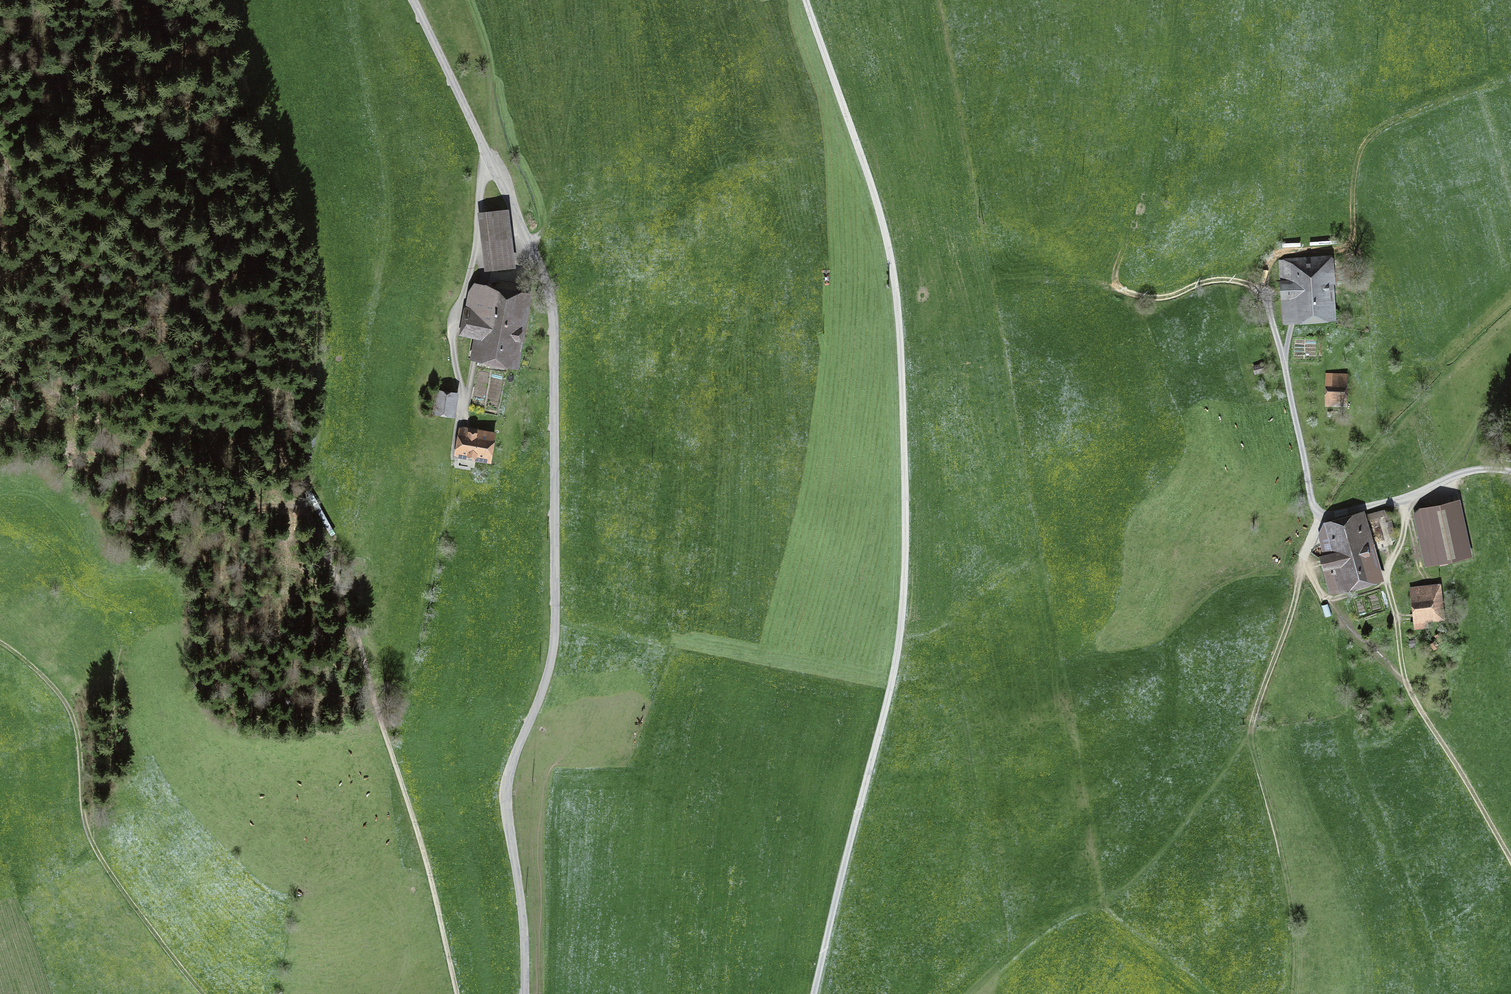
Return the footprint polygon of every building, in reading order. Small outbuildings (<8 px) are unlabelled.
[(516,268),(509,210),(478,213),(485,272),(516,268)] [(1334,288),(1332,255),(1278,258),(1282,316),(1284,316),(1327,313),(1326,289),(1334,288)] [(523,341),(530,307),(521,305),(524,291),(475,282),(470,288),(462,331),(482,334),(478,352),(511,359),(515,339),(523,341)] [(1326,373),(1325,404),(1343,405),(1343,395),(1341,395),(1342,383),(1345,383),(1345,373),(1326,373)] [(437,409),(450,412),(452,396),(439,394),(437,409)] [(459,453),(485,456),(488,435),(462,432),(459,453)] [(1431,561),(1464,554),(1453,505),(1420,512),(1431,561)] [(1368,512),(1369,519),(1386,516),(1385,509),(1368,512)] [(1364,511),(1326,521),(1326,532),(1319,534),(1326,560),(1327,559),(1330,569),(1325,571),(1330,589),(1374,577),(1359,525),(1366,524),(1364,511)] [(1417,631),(1430,628),(1428,622),(1445,618),(1438,586),(1410,592),(1417,631)]
